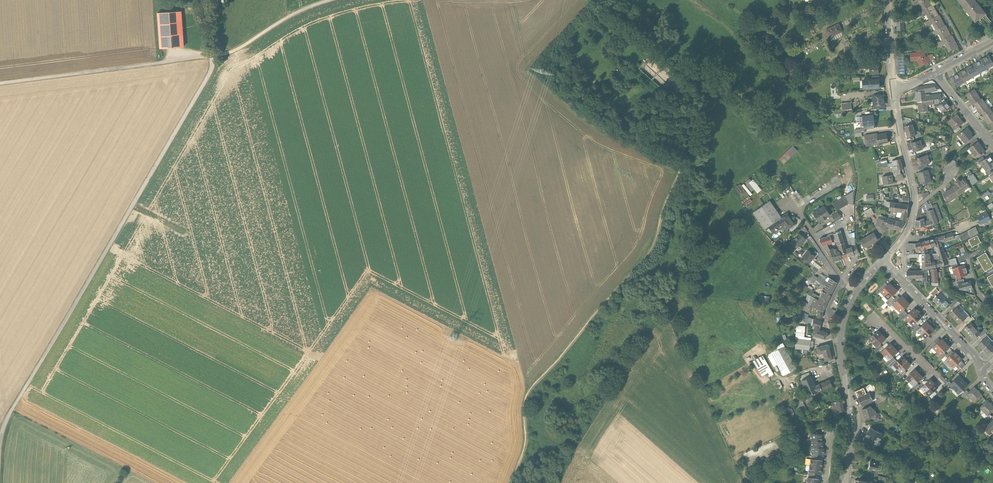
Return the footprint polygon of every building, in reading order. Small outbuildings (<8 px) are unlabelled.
[(816,2),(811,4),(814,9),(818,7),(832,1),(832,0),(815,0),(816,2)] [(913,2),(915,6),(922,2),(923,5),(925,9),(932,6),(929,0),(916,0),(913,2)] [(974,0),(958,0),(976,22),(985,14),(974,0)] [(938,16),(933,5),(932,6),(925,9),(919,12),(921,16),(928,13),(929,15),(929,16),(931,20),(938,16)] [(184,46),(181,11),(156,13),(159,48),(184,46)] [(931,20),(925,22),(928,26),(935,23),(936,26),(937,29),(945,26),(939,15),(938,16),(931,20)] [(839,24),(826,30),(829,38),(830,38),(829,35),(841,30),(842,32),(839,24)] [(937,29),(932,32),(934,37),(941,33),(942,36),(944,40),(951,36),(945,25),(945,26),(937,29)] [(944,40),(938,43),(940,47),(947,43),(949,46),(948,47),(950,51),(958,47),(952,36),(951,36),(944,40)] [(923,51),(916,51),(917,53),(911,53),(911,58),(916,58),(921,67),(929,62),(926,57),(923,52),(923,51)] [(982,60),(986,67),(992,64),(992,63),(990,56),(982,60)] [(982,60),(975,64),(979,72),(986,68),(986,67),(982,60)] [(975,64),(967,68),(967,69),(971,76),(979,72),(975,64)] [(879,65),(870,65),(870,74),(879,74),(879,65)] [(967,69),(960,72),(960,73),(964,80),(972,77),(971,76),(967,69)] [(960,73),(953,77),(957,85),(964,81),(964,80),(960,73)] [(880,79),(863,80),(864,88),(880,87),(880,79)] [(973,90),(967,94),(971,101),(971,102),(973,105),(975,104),(980,100),(973,90)] [(919,92),(917,92),(918,102),(934,100),(934,96),(926,97),(925,91),(919,92)] [(879,95),(873,96),(874,102),(872,102),(872,106),(877,105),(885,104),(885,95),(879,96),(879,95)] [(980,100),(975,104),(979,111),(981,114),(982,113),(988,109),(981,99),(980,100)] [(934,100),(918,102),(919,112),(928,111),(927,105),(934,104),(934,100)] [(945,101),(941,104),(938,107),(943,112),(946,109),(947,110),(951,107),(945,101)] [(851,102),(841,103),(842,110),(852,108),(851,102)] [(982,113),(987,120),(987,121),(989,124),(990,123),(992,121),(992,114),(989,109),(988,109),(982,113)] [(957,115),(948,122),(955,130),(959,127),(964,123),(957,115)] [(875,120),(860,121),(861,127),(866,126),(867,129),(875,128),(875,125),(875,120)] [(967,128),(958,134),(961,139),(964,144),(965,143),(973,137),(970,134),(972,133),(967,128)] [(907,132),(908,137),(912,136),(912,138),(914,137),(914,136),(918,135),(917,132),(915,132),(914,130),(907,132)] [(867,145),(879,143),(877,135),(877,133),(866,136),(867,145)] [(887,133),(877,135),(879,143),(888,142),(887,133)] [(922,139),(911,143),(914,152),(923,149),(922,144),(923,143),(922,139)] [(985,151),(978,141),(969,148),(976,157),(983,152),(985,151)] [(783,164),(797,150),(792,145),(778,158),(783,164)] [(898,147),(889,149),(890,158),(899,157),(898,147)] [(922,157),(918,158),(920,166),(927,164),(930,163),(929,158),(928,158),(927,155),(922,157)] [(990,156),(981,162),(984,167),(992,160),(990,156)] [(953,158),(945,164),(943,173),(956,163),(953,158)] [(901,159),(894,161),(894,163),(894,166),(898,165),(899,168),(899,170),(903,169),(901,159)] [(984,167),(987,172),(992,168),(992,161),(992,160),(984,167)] [(925,171),(918,173),(919,175),(918,175),(919,179),(932,175),(930,170),(925,171)] [(973,173),(967,177),(972,185),(978,181),(973,173)] [(892,175),(883,176),(884,184),(893,183),(892,175)] [(932,175),(919,179),(920,182),(921,182),(921,184),(928,182),(933,181),(932,175)] [(964,179),(958,183),(958,184),(952,188),(953,188),(958,195),(958,196),(964,192),(963,190),(969,186),(964,179)] [(761,190),(753,180),(744,187),(750,193),(754,189),(757,193),(761,190)] [(953,188),(943,194),(948,202),(958,195),(953,188)] [(979,196),(984,202),(992,195),(989,189),(979,196)] [(845,196),(833,203),(837,211),(848,204),(852,205),(855,191),(845,196)] [(749,196),(741,201),(744,206),(752,201),(749,196)] [(769,201),(753,213),(765,229),(769,226),(781,218),(770,201),(769,201)] [(932,203),(929,204),(928,202),(925,204),(928,213),(930,212),(929,211),(933,209),(934,209),(932,203)] [(909,204),(901,203),(900,212),(903,212),(908,212),(909,204)] [(824,207),(813,213),(818,222),(829,216),(824,207)] [(871,208),(865,211),(868,218),(874,214),(871,208)] [(987,212),(978,217),(981,225),(983,224),(990,220),(987,212)] [(781,218),(769,226),(774,234),(783,227),(785,231),(795,225),(787,213),(781,218)] [(838,213),(832,216),(835,222),(841,218),(838,213)] [(888,221),(879,218),(877,225),(880,231),(883,232),(885,231),(887,226),(886,226),(888,221)] [(894,220),(889,218),(888,221),(886,226),(887,226),(895,229),(897,221),(894,220)] [(924,222),(923,218),(920,219),(920,221),(916,220),(915,226),(920,227),(928,225),(938,222),(936,218),(932,219),(924,222)] [(904,223),(897,221),(895,229),(900,231),(904,223)] [(969,233),(959,237),(962,242),(965,241),(969,240),(971,238),(976,236),(972,229),(968,231),(969,233)] [(843,240),(840,232),(834,235),(836,241),(837,245),(844,243),(843,240)] [(848,235),(851,245),(854,255),(859,253),(855,243),(854,233),(848,235)] [(874,233),(861,240),(865,247),(878,240),(874,233)] [(953,233),(938,238),(939,242),(941,243),(955,239),(953,233)] [(806,239),(799,234),(793,242),(799,247),(806,239)] [(976,236),(971,238),(969,240),(972,247),(981,243),(978,235),(976,236)] [(830,236),(820,239),(819,241),(822,246),(828,244),(832,243),(830,236)] [(938,238),(930,240),(932,247),(936,245),(942,244),(941,243),(939,242),(938,238)] [(925,242),(915,245),(910,244),(909,245),(909,250),(910,250),(911,250),(911,255),(919,255),(923,255),(927,255),(927,249),(925,242)] [(846,250),(844,243),(837,245),(839,252),(842,259),(849,256),(847,249),(846,250)] [(942,244),(936,245),(938,254),(939,255),(944,253),(943,251),(942,244)] [(851,245),(846,246),(847,249),(849,256),(854,255),(851,245)] [(836,249),(834,250),(833,249),(829,250),(833,261),(842,259),(839,252),(837,252),(836,249)] [(808,251),(802,259),(804,260),(803,262),(805,264),(806,262),(809,264),(815,256),(808,251)] [(979,256),(977,257),(981,264),(990,259),(986,252),(984,253),(979,256)] [(945,258),(940,259),(940,261),(935,262),(936,268),(947,265),(945,258)] [(981,264),(985,271),(987,270),(992,267),(992,265),(990,259),(981,264)] [(958,267),(952,268),(954,273),(967,270),(966,268),(965,265),(958,267)] [(967,270),(954,273),(955,278),(961,277),(968,275),(967,272),(967,270)] [(938,277),(933,278),(934,283),(939,283),(938,279),(941,279),(941,275),(940,275),(940,273),(941,273),(941,272),(937,272),(938,277)] [(815,274),(808,279),(813,284),(819,277),(815,274)] [(828,277),(825,281),(819,276),(819,277),(813,284),(818,288),(822,289),(823,287),(826,290),(831,294),(837,283),(828,277)] [(964,282),(959,284),(960,289),(965,290),(966,289),(967,290),(973,289),(971,283),(970,283),(969,281),(964,282)] [(883,289),(880,292),(881,292),(885,296),(894,287),(890,283),(887,285),(883,289)] [(814,292),(803,286),(803,287),(800,286),(798,289),(811,297),(814,292)] [(894,287),(885,296),(889,300),(898,291),(894,287)] [(824,289),(818,301),(820,302),(826,305),(828,301),(831,294),(826,290),(824,289)] [(944,290),(940,294),(945,299),(948,296),(949,296),(944,290)] [(940,294),(933,300),(938,305),(945,299),(940,294)] [(896,301),(893,304),(897,309),(906,300),(902,296),(896,301)] [(818,301),(811,297),(808,304),(811,306),(810,306),(818,310),(823,312),(826,305),(820,302),(818,301)] [(945,299),(938,305),(943,310),(950,304),(945,299)] [(906,300),(897,309),(901,313),(904,310),(910,304),(906,300)] [(812,308),(806,306),(807,304),(802,302),(798,312),(800,312),(804,314),(808,315),(810,315),(812,308)] [(956,307),(950,313),(955,319),(961,313),(956,307)] [(908,314),(905,317),(909,321),(918,313),(914,308),(908,314)] [(804,314),(800,312),(796,322),(801,321),(805,322),(807,318),(808,315),(804,314)] [(918,313),(909,321),(913,326),(916,323),(922,317),(918,313)] [(961,313),(955,319),(960,324),(962,322),(962,321),(963,320),(966,317),(961,313)] [(821,323),(813,320),(811,326),(815,327),(813,335),(825,340),(827,334),(821,332),(821,331),(820,330),(819,329),(821,323)] [(920,327),(917,330),(918,330),(922,334),(931,325),(927,321),(920,327)] [(968,325),(964,329),(969,334),(976,328),(971,323),(968,325)] [(806,326),(798,325),(795,349),(803,350),(802,353),(807,354),(808,350),(809,351),(809,350),(813,351),(813,349),(812,348),(810,347),(811,338),(804,337),(806,326)] [(931,325),(922,334),(926,338),(932,332),(935,330),(931,325)] [(976,328),(969,334),(974,339),(978,335),(980,333),(976,328)] [(980,333),(978,335),(980,338),(985,333),(988,331),(985,328),(980,333)] [(872,336),(869,339),(873,344),(882,335),(878,330),(872,336)] [(882,335),(873,344),(877,348),(880,345),(886,339),(882,335)] [(983,340),(979,344),(984,349),(990,343),(985,338),(983,340)] [(942,339),(933,347),(937,352),(946,343),(942,339)] [(890,343),(881,352),(885,356),(894,348),(890,343)] [(946,343),(937,352),(941,356),(950,347),(946,343)] [(984,349),(988,355),(992,351),(992,350),(992,346),(990,343),(984,349)] [(829,345),(817,348),(818,354),(823,353),(825,361),(832,360),(829,345)] [(797,370),(786,347),(772,355),(775,361),(784,377),(797,370)] [(894,348),(885,356),(889,361),(899,352),(894,348)] [(947,358),(946,360),(950,364),(958,356),(954,351),(953,352),(947,358)] [(752,360),(760,376),(767,373),(768,376),(772,374),(762,355),(752,360)] [(897,362),(894,365),(898,369),(907,360),(903,356),(897,362)] [(958,356),(950,364),(954,368),(956,366),(961,361),(962,360),(958,356)] [(895,360),(889,365),(891,368),(894,365),(897,362),(895,360)] [(907,360),(898,369),(902,373),(905,371),(911,365),(907,360)] [(915,369),(910,374),(906,378),(910,382),(919,373),(915,369)] [(811,377),(809,373),(799,377),(807,394),(803,396),(804,399),(808,397),(807,396),(817,392),(815,387),(812,380),(814,379),(813,376),(811,377)] [(919,373),(910,382),(914,386),(917,383),(923,377),(919,373)] [(948,382),(942,376),(940,378),(946,385),(948,382)] [(958,377),(950,385),(954,389),(955,388),(959,393),(959,394),(968,384),(964,381),(963,382),(958,377)] [(930,379),(921,388),(925,392),(934,383),(930,379)] [(830,380),(815,387),(817,392),(832,386),(830,380)] [(917,383),(914,386),(911,389),(913,392),(916,388),(918,387),(919,385),(917,383)] [(934,383),(925,392),(929,396),(938,388),(937,388),(938,387),(934,383)] [(872,384),(867,387),(870,393),(876,389),(872,384)] [(867,387),(855,392),(858,398),(860,402),(866,399),(864,395),(869,393),(870,393),(867,387)] [(974,387),(967,394),(975,402),(982,395),(974,387)] [(866,399),(860,402),(862,407),(873,402),(869,393),(864,395),(866,399)] [(806,410),(801,397),(796,399),(797,402),(794,403),(795,406),(798,405),(801,412),(806,410)] [(980,407),(988,415),(992,410),(992,406),(987,400),(980,407)] [(842,401),(836,402),(837,405),(832,406),(833,407),(834,414),(839,413),(844,412),(842,401)] [(875,411),(869,407),(868,407),(867,409),(862,410),(865,418),(869,417),(873,416),(876,415),(876,414),(875,411)] [(985,428),(989,432),(992,429),(992,420),(985,428)] [(883,435),(870,429),(863,443),(875,449),(883,435)] [(822,435),(811,433),(810,440),(812,440),(822,442),(822,435)] [(822,442),(812,440),(811,446),(813,447),(822,448),(823,442),(822,442)] [(822,448),(813,447),(812,453),(818,454),(823,455),(824,449),(822,448)] [(817,460),(811,459),(810,465),(821,467),(822,461),(817,460)] [(880,463),(871,461),(869,470),(878,472),(880,463)] [(821,467),(810,465),(809,472),(815,473),(820,474),(821,467)]
